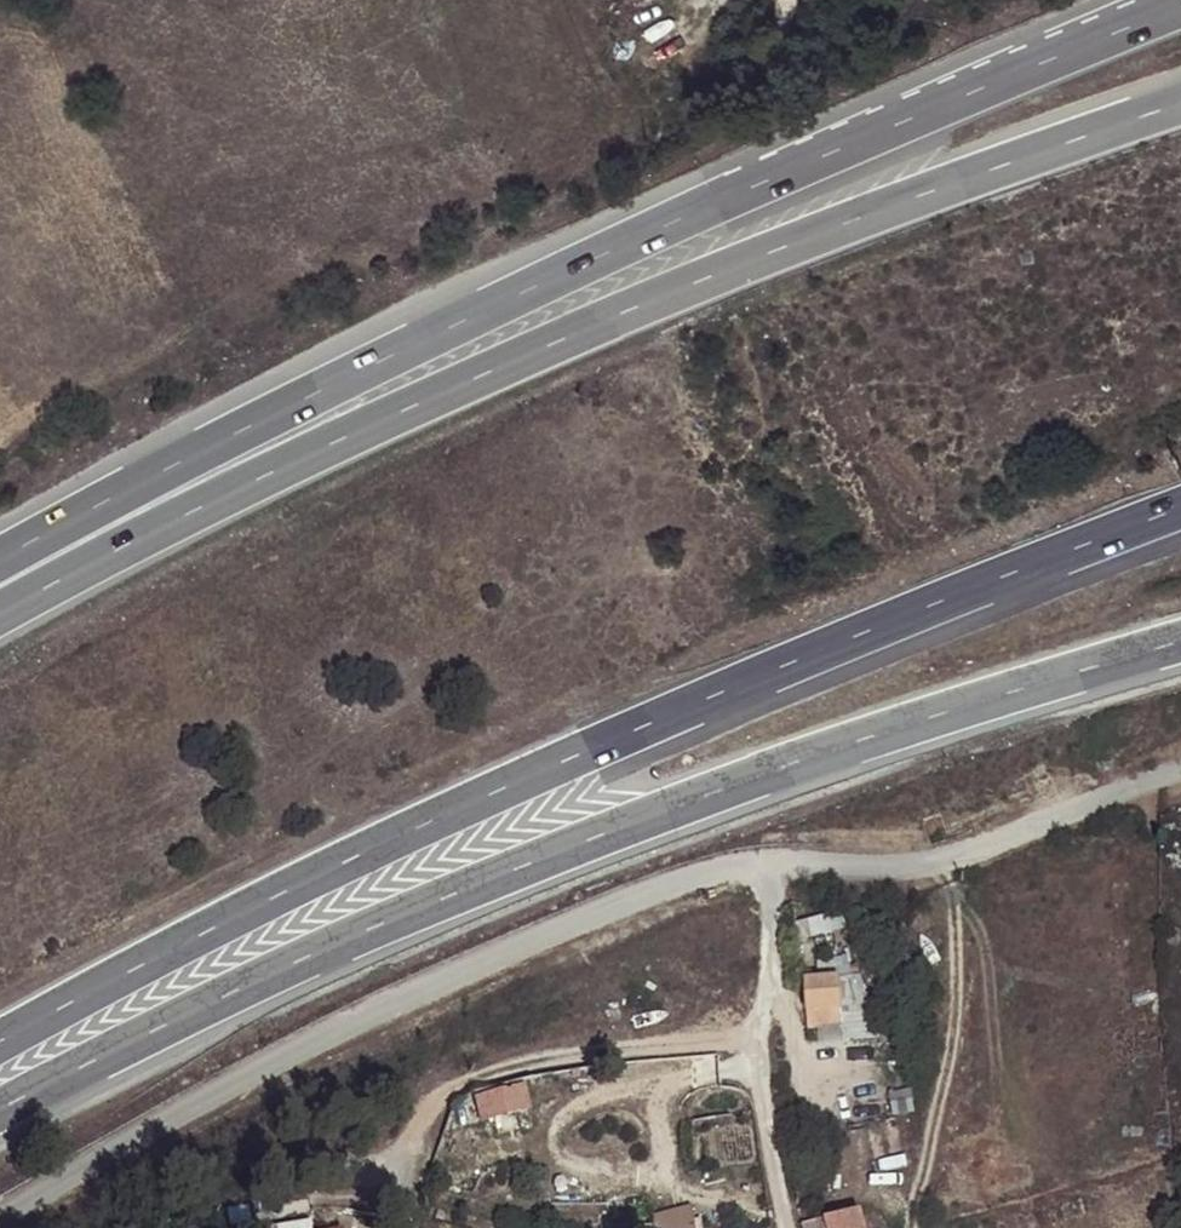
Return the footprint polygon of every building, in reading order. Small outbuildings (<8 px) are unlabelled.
[(839,984),(805,985),(807,1033),(840,1031),(839,984)] [(460,1109),(454,1128),(474,1135),(481,1117),(533,1104),(527,1082),(482,1096),(460,1109)] [(697,1204),(659,1207),(661,1227),(698,1227),(697,1204)] [(833,1213),(836,1227),(876,1227),(871,1205),(833,1213)] [(831,1216),(807,1220),(809,1227),(833,1227),(831,1216)] [(286,1227),(351,1227),(351,1225),(318,1227),(317,1218),(286,1221),(286,1227)]
